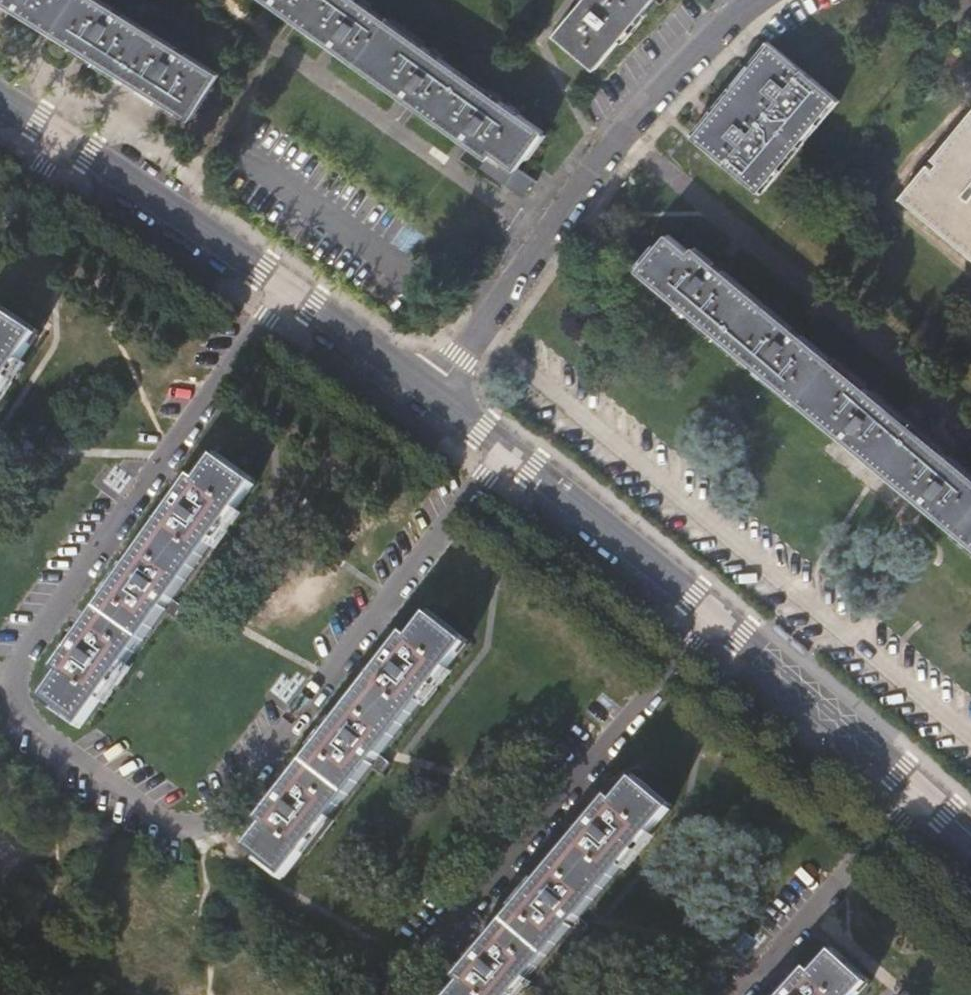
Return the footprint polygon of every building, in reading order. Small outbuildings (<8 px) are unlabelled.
[(191,117),(219,73),(101,0),(2,0),(76,46),(139,85),(191,117)] [(518,166),(544,131),(360,0),(269,0),(470,143),(489,156),(494,150),(518,166)] [(580,7),(558,33),(598,67),(614,48),(642,14),(655,0),(586,0),(580,7)] [(697,136),(760,188),(836,96),(772,43),(697,136)] [(933,157),(939,162),(933,168),(928,164),(900,197),(970,256),(970,112),(933,157)] [(535,178),(518,166),(494,150),(489,156),(470,143),(459,158),(502,189),(507,184),(523,194),(535,178)] [(696,247),(692,252),(670,233),(641,269),(970,542),(970,474),(696,247)] [(39,336),(0,310),(0,311),(0,394),(39,336)] [(201,482),(195,478),(181,498),(172,491),(164,501),(174,509),(79,641),(70,635),(63,645),(71,651),(58,670),(63,674),(47,698),(84,724),(255,485),(219,458),(201,482)] [(262,821),(267,826),(250,848),(285,877),(467,646),(431,617),(413,640),(407,635),(393,654),(384,647),(376,658),(384,664),(284,792),(275,785),(267,796),(276,803),(262,821)] [(459,979),(464,984),(455,994),(514,994),(670,810),(636,780),(616,803),(611,799),(459,979)] [(868,984),(835,954),(814,976),(811,972),(789,994),(859,994),(868,984)]
